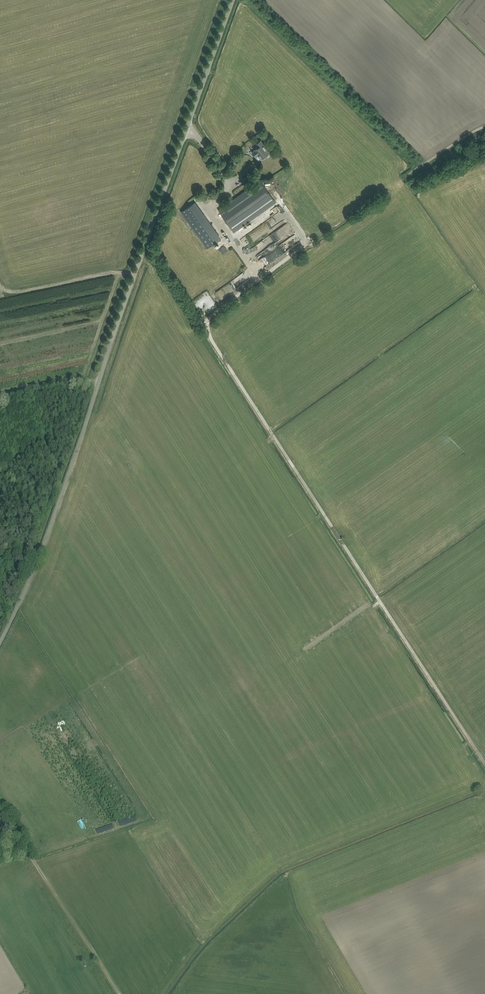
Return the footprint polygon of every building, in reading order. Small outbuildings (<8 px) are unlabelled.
[(255,150),(252,152),(254,155),(257,153),(261,158),(265,155),(266,156),(269,154),(268,153),(269,152),(263,144),(265,143),(262,139),(255,143),(256,144),(257,143),(259,146),(254,149),(255,150)] [(281,162),(273,168),(275,171),(283,166),(281,162)] [(276,202),(263,184),(260,180),(219,210),(234,232),(276,202)] [(220,239),(197,207),(194,202),(181,212),(207,248),(220,239)] [(267,223),(250,236),(255,242),(272,229),(267,223)] [(280,255),(286,253),(285,246),(278,248),(280,255)] [(268,265),(277,259),(272,252),(263,258),(268,265)]
